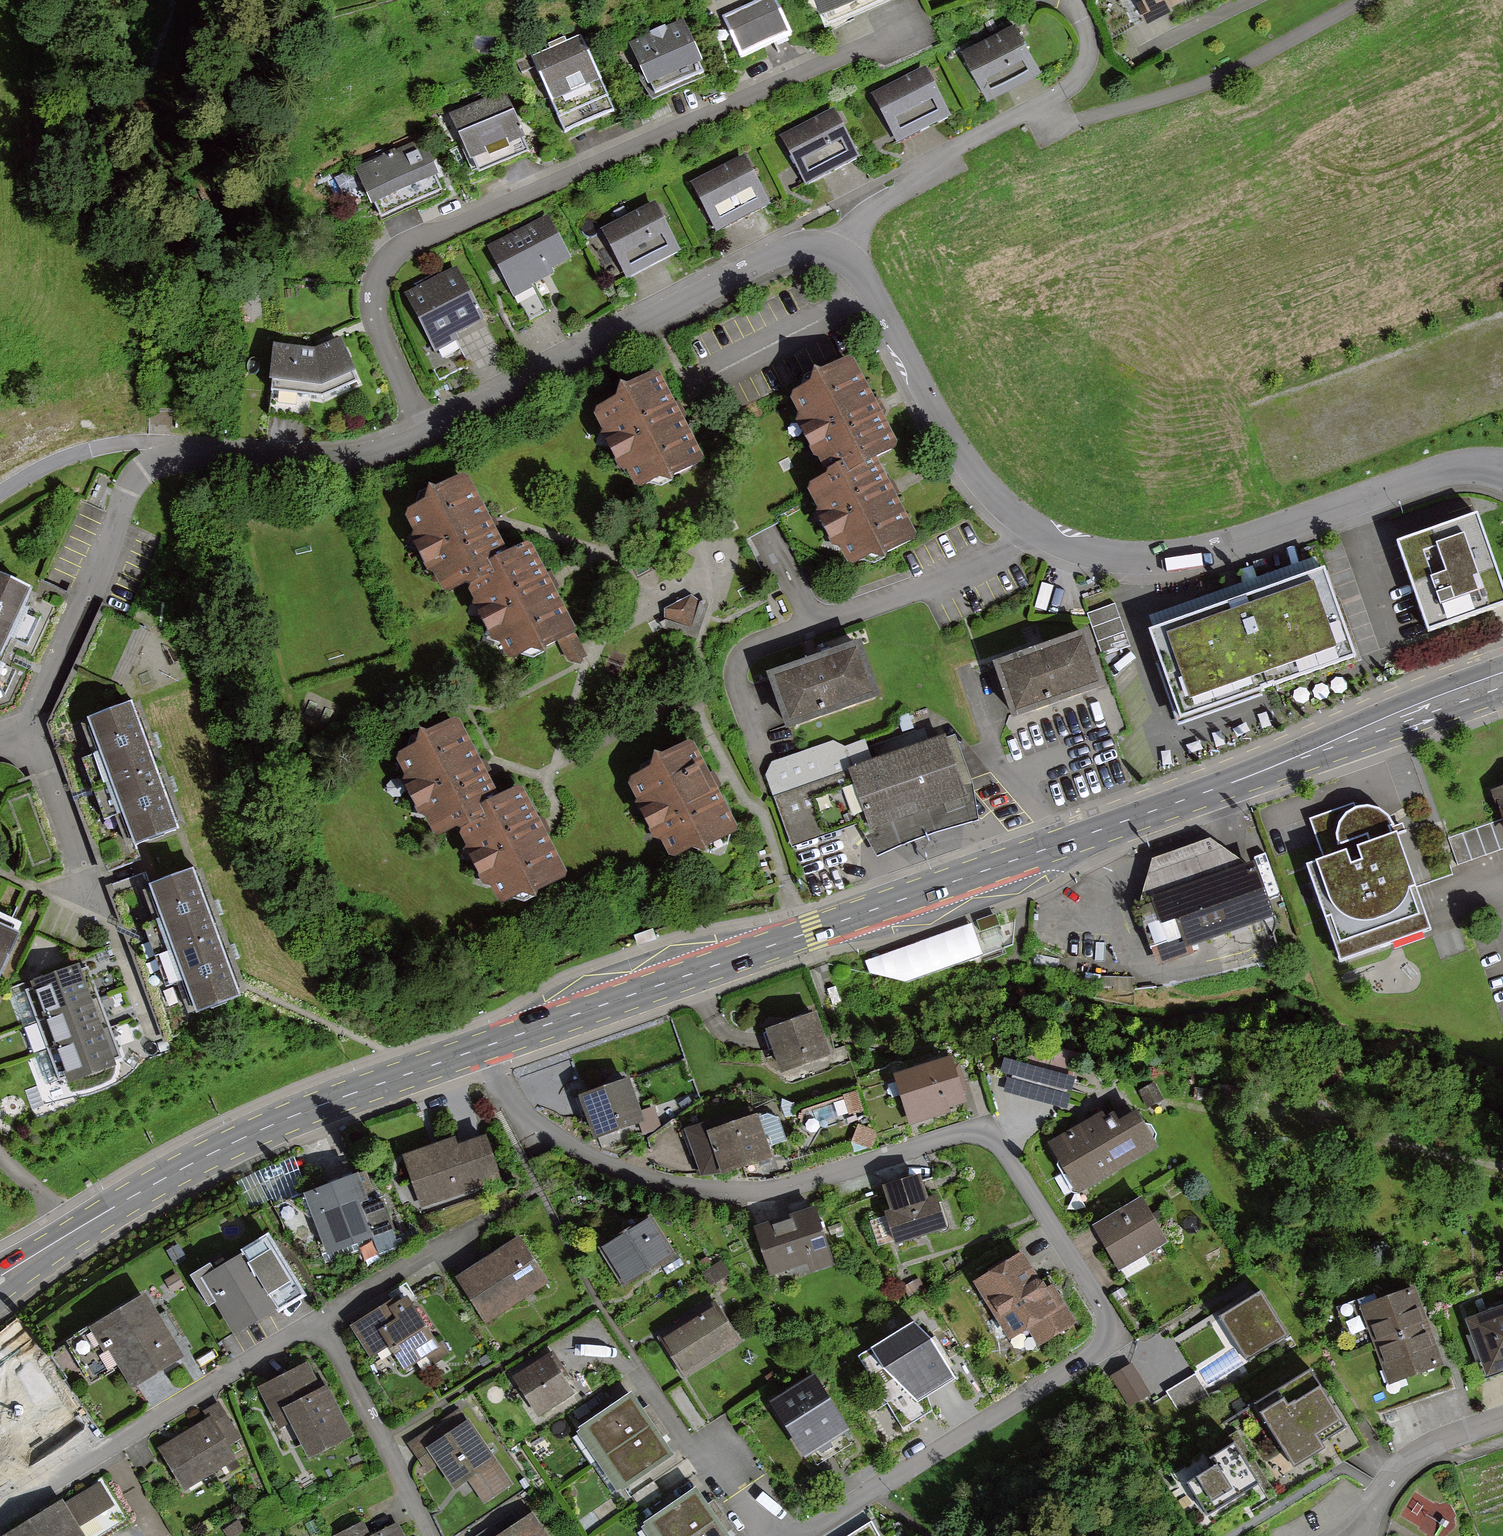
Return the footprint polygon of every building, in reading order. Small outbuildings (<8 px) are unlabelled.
[(723,17),(741,56),(789,35),(773,0),(762,0),(723,17)] [(1149,14),(1178,0),(1142,0),(1149,14)] [(1041,67),(1016,21),(964,48),(989,95),(1041,67)] [(682,25),(631,47),(654,98),(704,76),(682,25)] [(580,38),(536,57),(568,129),(612,109),(580,38)] [(951,115),(926,69),(874,96),(899,143),(951,115)] [(503,95),(451,118),(476,173),(527,151),(503,95)] [(860,155),(835,109),(783,136),(808,183),(860,155)] [(425,142),(354,172),(376,222),(446,193),(425,142)] [(769,202),(744,155),(693,183),(718,229),(769,202)] [(677,251),(652,204),(600,232),(625,279),(677,251)] [(567,262),(546,218),(487,247),(508,291),(567,262)] [(482,321),(455,269),(406,295),(433,346),(482,321)] [(315,352),(269,348),(262,416),(309,420),(313,391),(351,375),(339,339),(315,352)] [(847,475),(870,462),(896,449),(852,368),(793,400),(833,474),(843,469),(847,475)] [(701,466),(655,380),(591,413),(637,499),(701,466)] [(912,539),(870,462),(847,475),(843,469),(833,474),(810,486),(855,569),(912,539)] [(489,567),(504,560),(464,484),(408,513),(450,594),(472,583),(492,573),(489,567)] [(1396,546),(1426,634),(1502,607),(1502,599),(1476,519),(1396,546)] [(525,549),(504,560),(489,567),(492,573),(472,583),(513,663),(569,635),(525,549)] [(1146,636),(1180,725),(1352,659),(1318,571),(1146,636)] [(39,591),(0,572),(0,673),(39,591)] [(690,595),(664,607),(665,627),(697,637),(706,606),(690,595)] [(1106,656),(1131,647),(1115,607),(1091,616),(1106,656)] [(571,665),(587,657),(575,633),(559,641),(571,665)] [(1084,639),(994,669),(1013,724),(1103,693),(1084,639)] [(858,648),(765,680),(784,735),(877,703),(858,648)] [(185,825),(138,703),(90,722),(102,752),(87,758),(110,819),(125,813),(136,844),(185,825)] [(442,838),(468,825),(484,818),(480,811),(496,804),(459,728),(402,756),(442,838)] [(944,741),(849,774),(866,823),(872,838),(967,805),(944,741)] [(866,823),(849,774),(840,748),(830,744),(772,764),(765,778),(790,849),(866,823)] [(691,754),(625,788),(668,872),(734,838),(691,754)] [(1490,793),(1502,829),(1502,788),(1490,793)] [(484,818),(468,825),(504,901),(559,874),(519,792),(496,804),(480,811),(484,818)] [(1326,861),(1307,868),(1342,962),(1432,929),(1392,823),(1386,814),(1379,810),(1369,808),(1356,810),(1354,805),(1311,821),(1326,861)] [(1153,862),(1139,913),(1154,908),(1151,901),(1246,868),(1209,842),(1153,862)] [(1246,868),(1151,901),(1154,908),(1139,913),(1156,961),(1179,953),(1271,921),(1252,866),(1246,868)] [(251,994),(205,873),(135,896),(172,984),(185,984),(195,1017),(206,1013),(251,994)] [(973,924),(867,961),(877,991),(984,954),(973,924)] [(0,930),(0,973),(16,938),(0,930)] [(91,1003),(80,973),(24,993),(34,1023),(91,1003)] [(101,1033),(91,1003),(34,1023),(45,1053),(101,1033)] [(817,1018),(770,1033),(783,1071),(829,1056),(817,1018)] [(112,1063),(101,1033),(45,1053),(55,1083),(112,1063)] [(959,1051),(900,1072),(916,1118),(975,1097),(959,1051)] [(1001,1072),(1009,1074),(1004,1089),(1066,1110),(1077,1078),(1006,1055),(1001,1072)] [(630,1077),(579,1095),(594,1138),(645,1121),(630,1077)] [(1110,1111),(1052,1140),(1077,1190),(1167,1145),(1147,1107),(1126,1117),(1122,1109),(1111,1115),(1110,1111)] [(717,1113),(688,1126),(705,1177),(781,1153),(763,1110),(721,1123),(717,1113)] [(407,1157),(424,1205),(503,1177),(489,1137),(461,1146),(459,1139),(407,1157)] [(919,1172),(882,1184),(890,1209),(885,1210),(896,1244),(947,1227),(936,1194),(927,1197),(919,1172)] [(363,1174),(310,1194),(333,1254),(386,1234),(363,1174)] [(1172,1237),(1148,1196),(1098,1225),(1122,1266),(1172,1237)] [(754,1226),(771,1275),(807,1263),(810,1272),(834,1264),(814,1205),(754,1226)] [(653,1213),(603,1246),(628,1283),(677,1251),(653,1213)] [(553,1275),(526,1236),(467,1276),(494,1315),(553,1275)] [(211,1264),(192,1275),(208,1303),(217,1298),(238,1333),(303,1295),(270,1240),(215,1272),(211,1264)] [(1021,1249),(972,1279),(1008,1339),(1026,1328),(1037,1346),(1076,1322),(1048,1275),(1040,1280),(1021,1249)] [(1288,1333),(1261,1290),(1220,1316),(1246,1359),(1288,1333)] [(1367,1309),(1379,1344),(1426,1328),(1413,1292),(1367,1309)] [(411,1295),(357,1327),(373,1355),(395,1342),(409,1365),(442,1346),(411,1295)] [(185,1355),(148,1297),(102,1327),(140,1384),(185,1355)] [(741,1340),(719,1305),(665,1339),(687,1374),(741,1340)] [(1465,1321),(1487,1379),(1502,1373),(1502,1307),(1465,1321)] [(860,1357),(903,1428),(931,1411),(928,1397),(955,1381),(931,1343),(913,1325),(860,1357)] [(1379,1344),(1392,1380),(1438,1364),(1426,1328),(1379,1344)] [(554,1353),(520,1375),(545,1412),(579,1389),(569,1375),(554,1353)] [(355,1433),(317,1362),(265,1390),(286,1430),(297,1424),(314,1456),(355,1433)] [(1112,1376),(1130,1407),(1152,1395),(1133,1364),(1112,1376)] [(1256,1406),(1274,1434),(1329,1401),(1311,1372),(1256,1406)] [(0,1383),(0,1453),(11,1469),(53,1440),(43,1426),(65,1411),(47,1386),(26,1401),(9,1377),(0,1383)] [(816,1382),(775,1406),(805,1456),(846,1432),(816,1382)] [(631,1398),(584,1430),(604,1459),(651,1427),(631,1398)] [(1329,1401),(1274,1434),(1295,1469),(1327,1449),(1324,1444),(1347,1430),(1329,1401)] [(214,1419),(163,1448),(187,1490),(239,1460),(230,1445),(241,1439),(221,1404),(209,1411),(214,1419)] [(512,1483),(461,1411),(415,1444),(432,1468),(438,1464),(457,1490),(472,1479),(487,1500),(512,1483)] [(651,1427),(604,1459),(624,1489),(671,1456),(651,1427)] [(1206,1456),(1174,1474),(1205,1528),(1263,1494),(1235,1448),(1210,1462),(1206,1456)] [(103,1481),(13,1535),(83,1535),(77,1527),(116,1503),(103,1481)] [(696,1493),(648,1526),(655,1535),(696,1535),(716,1522),(696,1493)] [(535,1514),(504,1535),(551,1535),(535,1514)] [(716,1522),(696,1535),(725,1535),(716,1522)] [(366,1524),(342,1535),(372,1535),(366,1524)] [(399,1526),(379,1535),(404,1535),(399,1526)]
